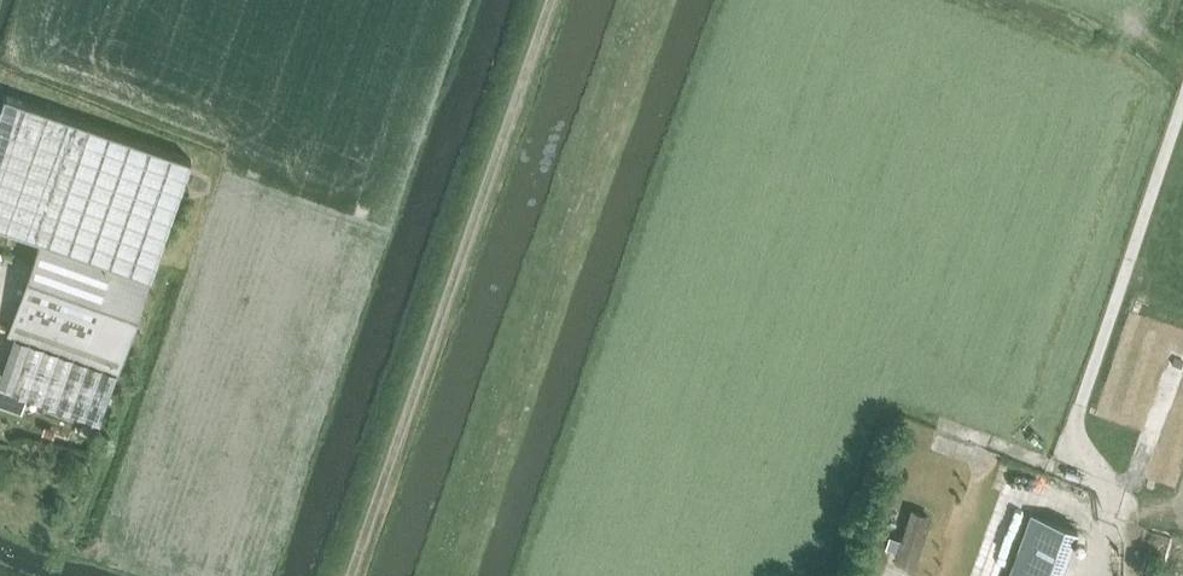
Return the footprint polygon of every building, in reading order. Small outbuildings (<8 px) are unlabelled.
[(101,421),(192,160),(6,95),(0,111),(0,226),(41,240),(9,334),(16,337),(0,382),(0,387),(101,421)] [(931,520),(911,513),(895,563),(914,571),(931,520)] [(1032,514),(1010,575),(1064,575),(1080,531),(1032,514)]
